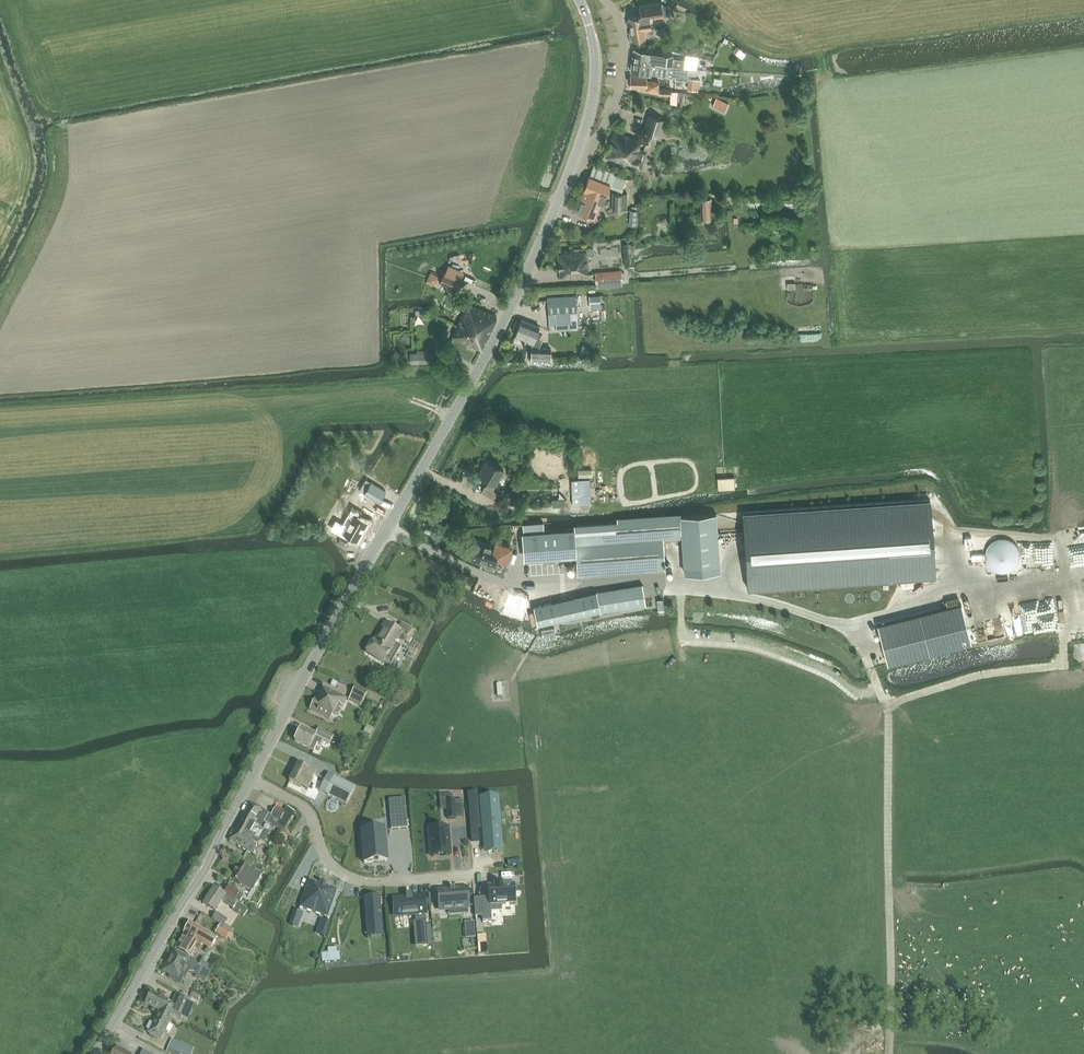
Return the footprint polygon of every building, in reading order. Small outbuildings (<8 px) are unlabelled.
[(640,6),(641,16),(629,18),(632,40),(645,37),(644,30),(652,29),(650,17),(663,15),(661,2),(640,6)] [(634,50),(633,60),(683,68),(684,59),(672,57),(673,55),(634,50)] [(698,57),(685,55),(684,59),(683,68),(688,68),(696,70),(698,57)] [(631,71),(651,74),(687,78),(688,68),(683,68),(633,60),(631,71)] [(639,89),(639,85),(646,86),(646,87),(658,88),(658,81),(653,79),(647,79),(647,75),(631,74),(630,89),(639,89)] [(715,96),(711,104),(724,111),(728,102),(715,96)] [(643,131),(660,137),(665,120),(648,115),(643,131)] [(640,148),(642,141),(615,132),(607,157),(626,163),(625,165),(641,171),(647,151),(640,148)] [(616,175),(614,174),(614,173),(594,165),(582,195),(576,210),(594,217),(600,202),(602,203),(609,187),(610,183),(622,188),(626,179),(616,175)] [(613,193),(612,209),(627,209),(628,193),(613,193)] [(710,197),(701,197),(701,219),(711,219),(710,197)] [(632,242),(623,242),(623,252),(633,252),(632,242)] [(558,252),(559,266),(560,278),(587,276),(587,268),(589,268),(588,256),(594,255),(593,249),(585,249),(585,250),(558,252)] [(424,281),(434,285),(439,274),(429,270),(424,281)] [(622,280),(621,270),(596,272),(596,282),(601,282),(620,280),(622,280)] [(439,282),(458,290),(463,279),(444,271),(439,282)] [(600,295),(590,295),(591,306),(601,305),(600,295)] [(549,323),(577,322),(576,298),(548,299),(549,323)] [(495,316),(467,303),(457,326),(452,337),(481,350),(493,328),(493,327),(491,326),(495,316)] [(540,326),(521,318),(514,336),(533,344),(533,343),(540,345),(542,340),(540,339),(535,337),(537,334),(537,333),(540,326)] [(550,349),(532,348),(531,360),(550,361),(550,349)] [(410,363),(434,362),(434,349),(410,350),(410,363)] [(496,485),(504,470),(486,460),(478,475),(489,481),(486,485),(485,485),(482,492),(494,498),(494,499),(499,502),(503,496),(497,493),(498,492),(493,490),(495,485),(496,485)] [(735,489),(734,476),(717,477),(718,490),(735,489)] [(580,480),(572,480),(573,506),(582,505),(591,505),(590,479),(580,480)] [(371,481),(364,492),(379,502),(387,491),(371,481)] [(615,495),(614,485),(606,485),(607,496),(615,495)] [(565,497),(552,498),(552,506),(566,505),(565,497)] [(929,500),(744,513),(749,588),(934,575),(929,500)] [(342,532),(358,541),(368,522),(352,513),(342,532)] [(574,525),(574,528),(575,542),(576,542),(664,536),(664,539),(682,538),(680,517),(680,513),(627,517),(617,518),(618,522),(574,525)] [(682,538),(684,575),(721,572),(717,514),(680,517),(682,538)] [(577,556),(575,542),(574,528),(522,532),(524,560),(577,556)] [(666,570),(664,539),(664,536),(576,542),(577,556),(578,576),(666,570)] [(511,545),(501,542),(499,547),(474,539),(469,557),(487,563),(487,564),(488,567),(492,568),(494,567),(495,565),(497,557),(507,560),(511,545)] [(601,611),(646,604),(643,584),(595,593),(534,607),(538,626),(601,611)] [(527,596),(519,595),(517,609),(525,610),(527,596)] [(877,625),(880,634),(887,664),(971,642),(961,604),(880,624),(877,625)] [(388,625),(382,636),(379,637),(377,639),(376,640),(375,640),(373,644),(370,645),(368,649),(368,652),(367,653),(390,666),(401,647),(395,643),(399,637),(406,641),(412,631),(402,625),(398,631),(388,625)] [(506,683),(495,683),(496,697),(507,697),(506,683)] [(365,698),(368,693),(356,687),(351,696),(363,702),(365,698)] [(319,693),(310,710),(330,720),(339,705),(343,707),(347,699),(324,688),(321,693),(319,693)] [(368,693),(365,698),(378,705),(381,699),(368,692),(368,693)] [(316,735),(301,728),(294,742),(309,749),(310,748),(314,750),(317,743),(320,744),(322,741),(331,745),(334,738),(319,731),(316,735)] [(310,770),(299,764),(290,782),(301,788),(308,791),(317,773),(310,770)] [(356,787),(329,773),(320,791),(347,805),(356,787)] [(484,798),(483,798),(486,832),(488,831),(489,840),(487,840),(488,849),(488,848),(499,847),(499,848),(500,848),(498,824),(496,824),(495,813),(497,813),(496,797),(495,797),(495,799),(484,800),(484,798)] [(453,801),(446,801),(447,810),(448,819),(456,818),(455,801),(453,801)] [(250,806),(230,841),(253,854),(260,843),(263,844),(270,834),(260,828),(264,821),(270,825),(272,822),(284,829),(294,812),(286,807),(284,811),(277,807),(272,816),(268,814),(264,811),(262,809),(257,806),(250,806)] [(390,808),(391,830),(408,829),(406,807),(390,808)] [(484,824),(477,825),(478,832),(485,831),(484,824)] [(448,828),(429,829),(431,857),(450,855),(448,828)] [(387,862),(385,831),(362,832),(364,864),(387,862)] [(274,850),(283,842),(278,837),(270,845),(274,850)] [(240,863),(231,878),(244,887),(248,881),(250,882),(256,872),(250,868),(240,863)] [(300,907),(328,917),(338,889),(310,879),(300,907)] [(481,899),(482,916),(483,922),(491,921),(491,912),(502,911),(501,904),(515,903),(514,885),(488,887),(489,898),(481,899)] [(228,887),(223,894),(235,902),(240,894),(235,891),(228,887)] [(222,902),(233,909),(237,903),(225,896),(213,888),(202,904),(215,912),(222,902)] [(440,910),(449,910),(468,908),(467,889),(454,890),(454,888),(454,890),(451,890),(451,889),(450,889),(450,890),(438,891),(440,910)] [(383,936),(383,938),(384,938),(380,897),(380,898),(378,898),(375,898),(373,898),(367,899),(365,899),(365,898),(364,898),(365,909),(366,917),(365,917),(366,922),(366,925),(370,924),(371,937),(383,936)] [(384,921),(404,920),(404,927),(403,927),(404,952),(416,951),(415,926),(414,926),(414,920),(415,920),(414,901),(402,902),(402,899),(396,899),(396,902),(383,902),(384,921)] [(217,913),(212,920),(221,925),(223,926),(227,920),(217,913)] [(189,957),(198,941),(211,949),(217,939),(190,922),(184,933),(174,949),(189,957)] [(474,922),(465,923),(466,938),(475,938),(474,922)] [(232,932),(223,926),(221,925),(215,934),(227,941),(227,940),(230,941),(234,935),(231,933),(232,932)] [(174,950),(162,971),(170,976),(169,979),(180,985),(185,977),(186,977),(189,973),(198,978),(201,965),(190,959),(174,950)] [(331,962),(331,954),(328,954),(322,954),(323,963),(331,962)] [(148,1033),(162,1040),(174,1016),(182,1019),(189,999),(177,993),(172,1002),(169,1001),(151,992),(145,1003),(159,1011),(154,1022),(150,1022),(147,1028),(149,1031),(148,1033)] [(191,997),(198,1001),(201,997),(193,993),(191,997)]
